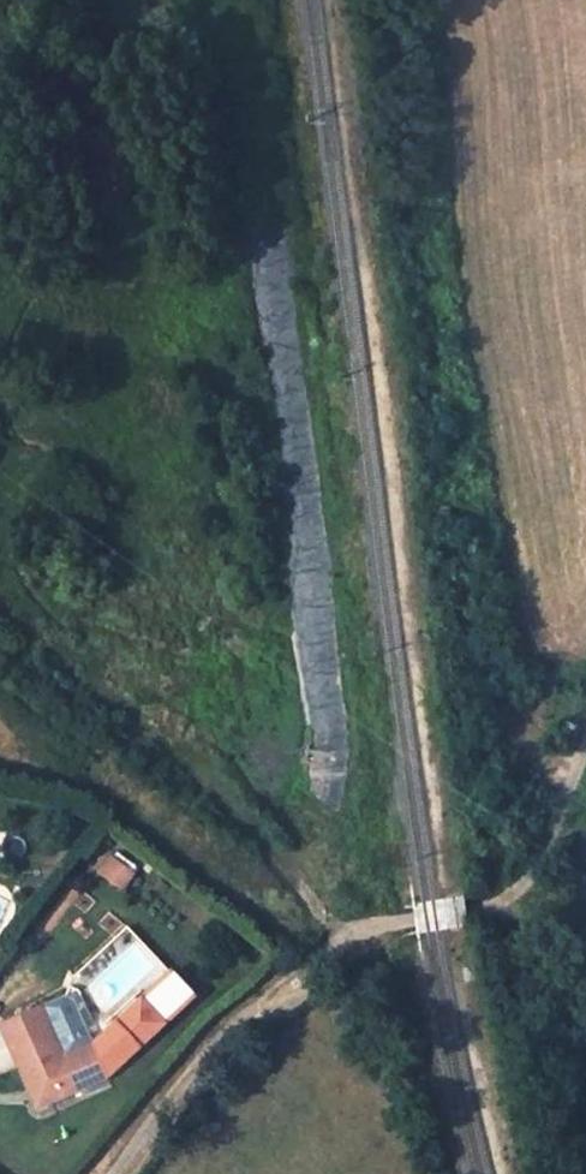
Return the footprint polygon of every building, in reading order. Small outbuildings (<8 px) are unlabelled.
[(169,1024),(149,1002),(99,1047),(113,1078),(169,1024)] [(2,1024),(28,1083),(37,1079),(43,1095),(55,1103),(113,1078),(99,1047),(73,1058),(63,1057),(41,1007),(2,1024)] [(39,1110),(55,1103),(43,1095),(37,1079),(28,1083),(39,1110)]
